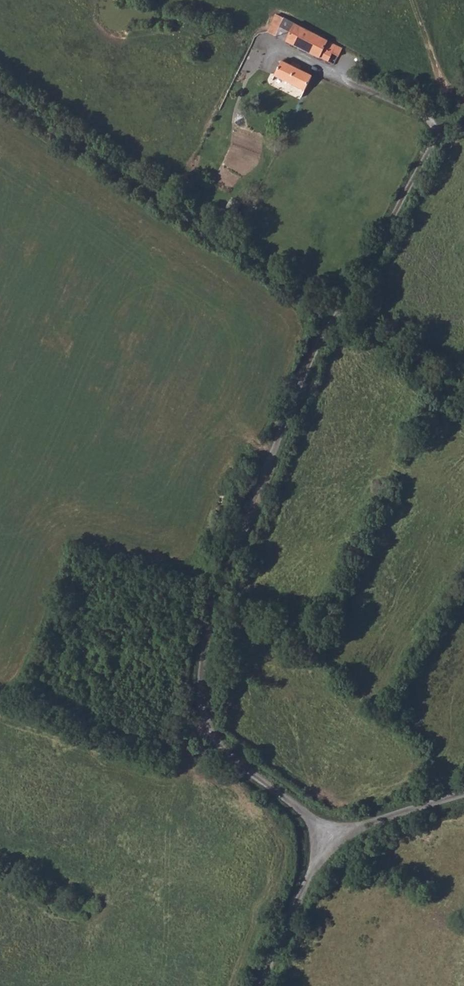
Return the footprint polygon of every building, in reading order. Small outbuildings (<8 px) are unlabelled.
[(345,51),(329,43),(314,35),(280,17),(276,25),(281,29),(276,39),(305,52),(321,61),(329,65),(334,55),(342,59),(345,51)] [(280,65),(273,79),(303,95),(305,90),(311,78),(280,65)]
